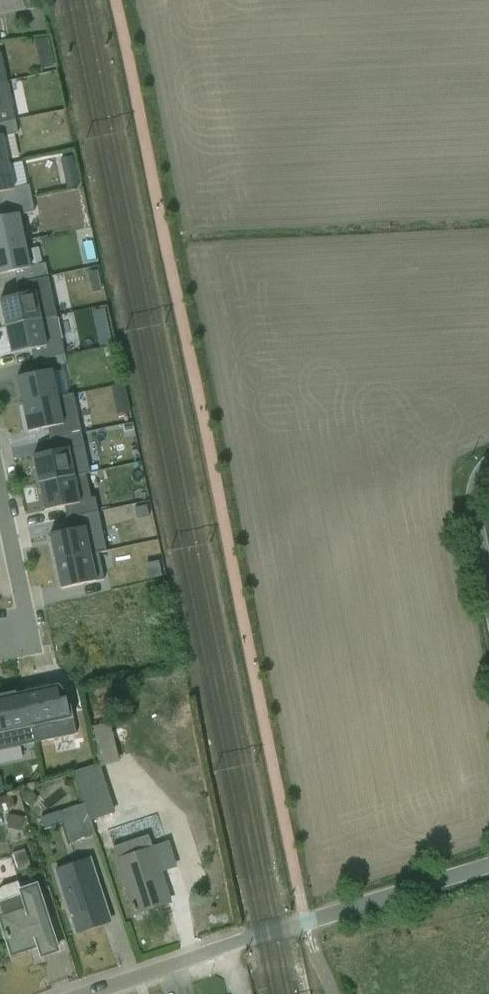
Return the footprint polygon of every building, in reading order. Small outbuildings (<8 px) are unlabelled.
[(56,9),(53,0),(0,0),(0,4),(5,22),(56,9)] [(61,43),(52,45),(57,69),(66,67),(61,43)] [(10,161),(4,135),(0,136),(0,164),(10,161)] [(17,191),(10,161),(0,164),(0,195),(17,191)] [(23,241),(17,215),(0,219),(0,246),(23,241)] [(30,270),(23,241),(0,246),(0,278),(30,270)] [(0,300),(6,326),(42,317),(36,291),(0,300)] [(13,355),(49,347),(42,317),(6,326),(13,355)] [(14,379),(21,405),(56,396),(50,370),(14,379)] [(28,434),(64,426),(56,396),(21,405),(28,434)] [(32,457),(38,483),(74,474),(68,448),(32,457)] [(45,512),(81,504),(74,474),(38,483),(45,512)] [(49,536),(55,562),(91,553),(85,527),(49,536)] [(62,591),(98,583),(91,553),(55,562),(62,591)] [(51,687),(25,693),(32,729),(58,723),(51,687)] [(2,735),(32,729),(25,693),(0,698),(0,724),(2,735)] [(192,748),(204,742),(197,730),(186,735),(192,748)] [(117,768),(89,776),(98,808),(56,820),(61,836),(79,831),(84,849),(136,834),(117,768)] [(16,780),(2,782),(4,799),(19,796),(16,780)] [(110,857),(129,913),(167,901),(157,870),(174,864),(166,839),(110,857)] [(68,933),(108,920),(86,856),(47,869),(68,933)] [(55,953),(30,882),(0,893),(0,939),(6,954),(32,946),(36,958),(55,953)]
